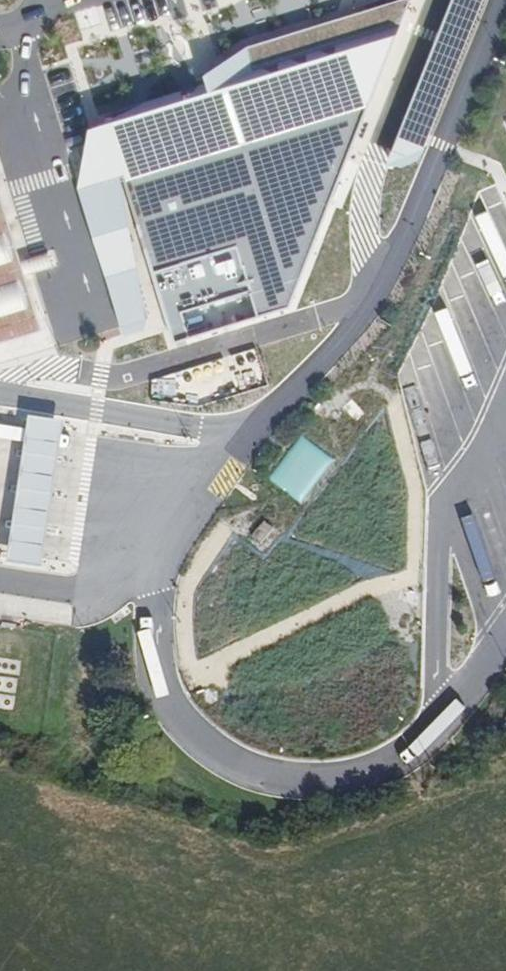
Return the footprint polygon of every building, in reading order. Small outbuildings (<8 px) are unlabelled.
[(396,34),(410,0),(394,0),(247,45),(205,74),(209,90),(222,124),(118,155),(174,343),(292,306),(396,34)] [(386,164),(399,170),(419,160),(426,145),(483,0),(452,0),(386,164)] [(90,127),(78,187),(118,326),(145,317),(123,171),(118,155),(222,124),(209,90),(108,121),(90,127)] [(0,173),(0,343),(48,328),(14,218),(0,173)] [(55,492),(66,419),(32,414),(21,486),(10,560),(44,565),(55,492)] [(333,460),(301,436),(267,481),(300,505),(333,460)] [(131,600),(110,619),(114,625),(136,606),(131,600)] [(19,675),(21,662),(0,659),(0,673),(19,675)] [(0,676),(0,690),(16,692),(18,678),(0,676)] [(0,695),(0,709),(14,711),(16,697),(0,695)]
